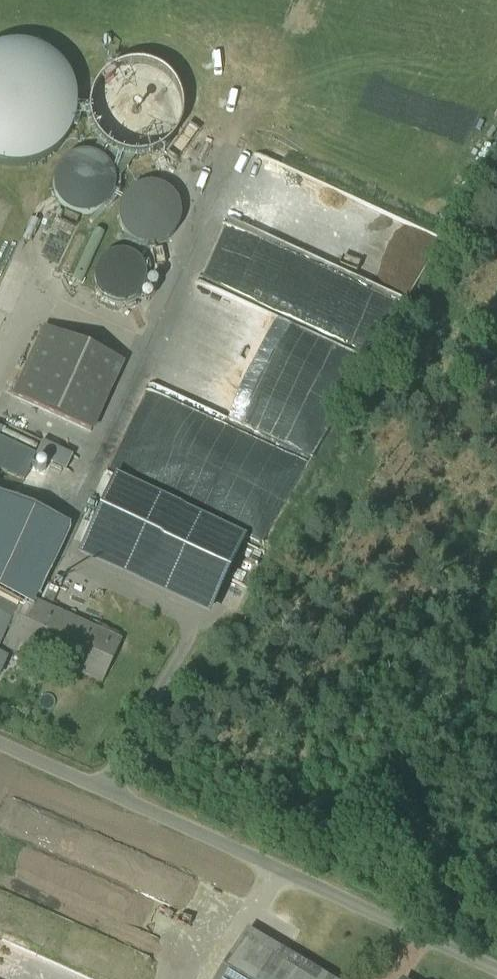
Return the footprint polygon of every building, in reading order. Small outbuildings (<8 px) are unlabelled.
[(5,163),(26,163),(46,156),(62,143),(73,125),(77,104),(74,83),(63,64),(47,50),(28,43),(7,42),(0,44),(0,162),(5,163)] [(166,72),(153,63),(138,60),(124,61),(110,67),(100,77),(92,90),(89,104),(91,118),(97,132),(107,142),(120,149),(135,152),(151,150),(165,142),(175,130),(181,115),(181,99),(176,84),(166,72)] [(115,192),(117,180),(114,168),(107,158),(97,152),(85,150),(73,152),(63,159),(56,170),(54,182),(57,193),(64,203),(74,210),(86,212),(98,210),(108,203),(115,192)] [(180,223),(182,211),(180,199),(173,189),(163,183),(150,181),(139,183),(129,190),(122,201),(120,213),(122,224),(129,235),(140,241),(152,243),(164,241),(174,234),(180,223)] [(94,232),(73,278),(83,282),(104,236),(94,232)] [(145,283),(147,273),(145,264),(139,255),(131,250),(121,248),(111,250),(102,256),(97,264),(95,274),(97,284),(103,293),(112,298),(122,300),(131,298),(140,292),(145,283)] [(123,362),(45,326),(14,394),(92,430),(123,362)] [(0,436),(0,468),(25,479),(37,454),(0,436)] [(52,476),(52,473),(52,470),(50,467),(48,466),(45,465),(42,466),(39,468),(38,470),(37,473),(38,476),(39,478),(42,480),(45,481),(48,480),(50,478),(52,476)] [(228,547),(99,487),(77,534),(206,594),(228,547)] [(0,498),(0,584),(23,594),(30,597),(63,526),(0,498)] [(0,584),(0,642),(23,594),(0,584)] [(23,594),(0,642),(0,645),(33,660),(36,652),(103,682),(123,640),(30,597),(23,594)] [(281,948),(250,930),(220,978),(332,978),(281,948)]
